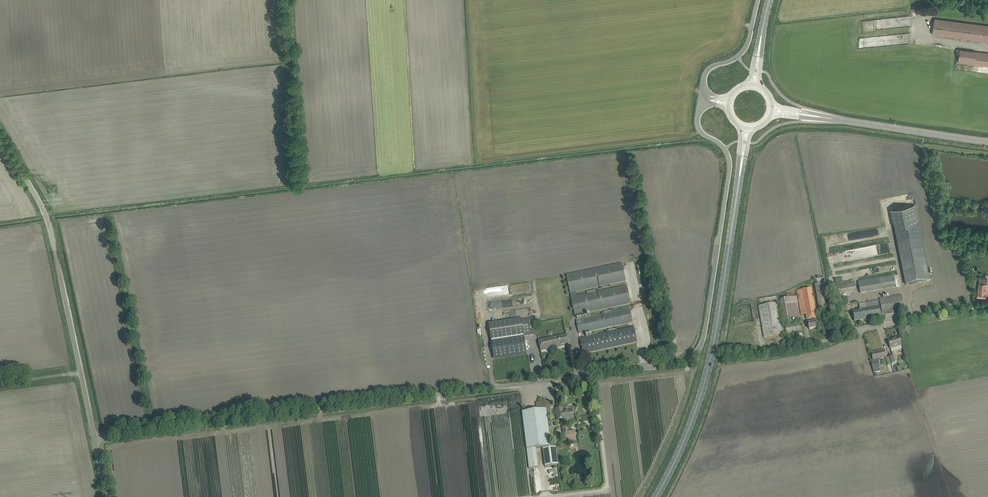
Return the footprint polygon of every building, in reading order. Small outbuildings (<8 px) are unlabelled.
[(934,18),(932,34),(987,42),(987,25),(934,18)] [(959,49),(958,62),(987,66),(987,53),(959,49)] [(898,244),(906,285),(930,280),(922,239),(915,205),(889,210),(889,211),(892,211),(898,244)] [(576,296),(575,292),(626,282),(622,263),(566,275),(575,316),(631,304),(627,286),(576,296)] [(896,287),(894,275),(858,281),(860,293),(896,287)] [(987,284),(984,284),(985,277),(980,276),(978,297),(986,298),(986,297),(987,297),(987,284)] [(819,309),(829,307),(824,278),(816,279),(817,284),(814,285),(819,309)] [(836,294),(856,291),(855,283),(834,287),(836,294)] [(812,288),(797,290),(800,304),(801,314),(804,314),(806,314),(807,319),(811,319),(812,322),(808,323),(808,324),(809,329),(817,328),(816,318),(817,318),(816,313),(812,288)] [(793,298),(792,294),(786,295),(787,298),(780,300),(784,324),(793,322),(792,318),(800,317),(796,297),(793,298)] [(865,320),(881,318),(880,315),(904,311),(901,295),(879,299),(880,300),(859,304),(860,310),(853,312),(854,321),(865,320)] [(782,326),(778,303),(759,306),(764,337),(803,330),(801,323),(782,326)] [(579,334),(633,322),(630,309),(576,320),(579,334)] [(505,322),(489,324),(491,341),(494,359),(527,354),(524,336),(537,334),(535,318),(533,318),(505,322)] [(583,354),(637,342),(634,327),(580,339),(583,354)] [(567,334),(539,341),(541,351),(569,345),(567,334)] [(901,345),(899,337),(898,337),(899,338),(892,340),(892,339),(888,340),(891,348),(892,352),(902,349),(901,345)] [(873,360),(871,360),(874,373),(880,372),(879,367),(878,362),(881,361),(880,358),(886,357),(884,350),(872,353),(873,360)] [(529,468),(538,467),(536,449),(551,447),(547,416),(550,416),(549,403),(539,405),(539,410),(522,412),(529,468)] [(572,410),(563,411),(563,408),(556,409),(558,421),(566,420),(566,418),(573,417),(572,410)] [(569,430),(569,426),(562,427),(564,440),(574,439),(573,430),(569,430)] [(545,466),(558,465),(556,447),(543,449),(545,466)]
